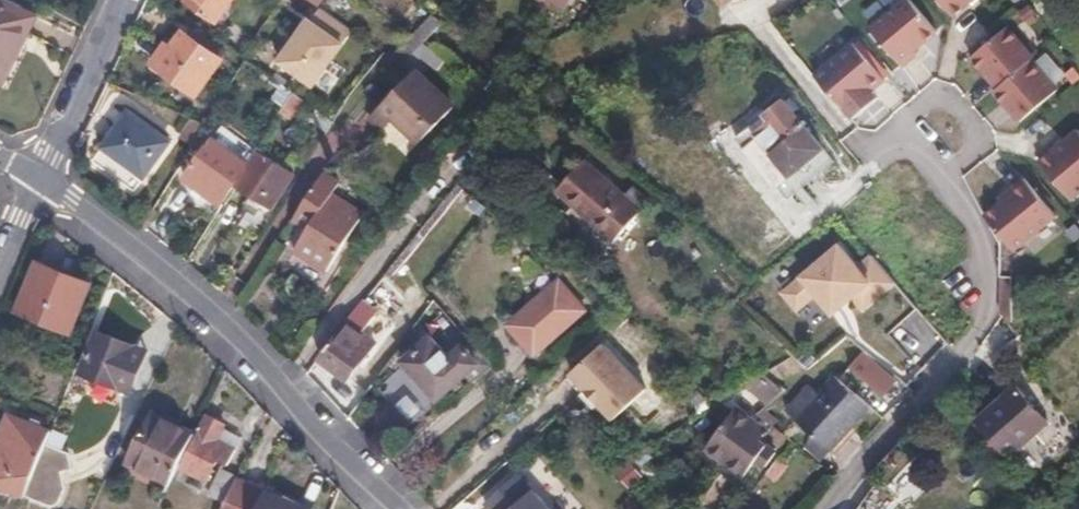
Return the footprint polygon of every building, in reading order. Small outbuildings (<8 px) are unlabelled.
[(3,0),(0,0),(0,79),(3,81),(35,17),(3,0)] [(216,21),(231,0),(187,0),(216,21)] [(561,8),(567,0),(549,0),(561,8)] [(908,0),(900,0),(870,26),(901,63),(912,53),(910,50),(933,30),(908,0)] [(970,0),(937,0),(951,16),(970,0)] [(350,30),(319,8),(309,21),(306,19),(277,61),(311,85),(350,30)] [(901,63),(870,26),(867,28),(898,65),(901,63)] [(1031,59),(1005,28),(970,58),(996,89),(1031,59)] [(193,48),(177,38),(171,46),(166,43),(152,64),(196,96),(215,67),(214,66),(218,58),(198,42),(193,48)] [(882,79),(850,42),(812,74),(849,118),(873,97),(868,91),(882,79)] [(1054,93),(1028,62),(996,89),(992,92),(1019,122),(1054,93)] [(419,66),(368,119),(381,132),(384,129),(394,119),(412,138),(417,143),(455,104),(419,66)] [(823,150),(782,101),(749,127),(756,137),(741,148),(773,189),(823,150)] [(171,142),(130,112),(104,148),(145,178),(171,142)] [(394,119),(384,129),(401,149),(412,138),(394,119)] [(1078,130),(1039,163),(1068,197),(1078,188),(1078,132),(1078,130)] [(222,206),(236,187),(241,179),(249,167),(213,141),(186,179),(222,206)] [(298,163),(265,141),(249,167),(241,179),(274,201),(298,163)] [(641,213),(582,161),(556,190),(615,242),(641,213)] [(325,178),(341,189),(343,186),(327,175),(325,178)] [(336,197),(341,189),(325,178),(296,221),(312,231),(297,254),(329,275),(366,218),(336,197)] [(1054,215),(1023,178),(1011,188),(1043,224),(1054,215)] [(179,216),(192,191),(176,183),(163,208),(179,216)] [(1011,193),(985,216),(1013,249),(1043,224),(1011,188),(1009,190),(1011,193)] [(500,209),(508,200),(499,192),(492,201),(500,209)] [(855,266),(837,244),(781,292),(797,312),(816,295),(833,315),(852,298),(863,310),(894,284),(869,255),(855,266)] [(44,322),(70,334),(90,285),(37,263),(17,311),(44,322)] [(584,312),(559,281),(508,325),(534,354),(584,312)] [(363,302),(319,359),(347,383),(376,345),(360,332),(376,312),(363,302)] [(418,324),(396,354),(401,359),(427,336),(418,324)] [(149,355),(96,332),(79,372),(132,395),(149,355)] [(455,356),(435,335),(402,363),(438,403),(480,364),(465,348),(455,356)] [(653,383),(613,337),(572,370),(611,418),(653,383)] [(888,375),(856,354),(846,369),(877,390),(888,375)] [(782,393),(762,375),(748,384),(771,402),(782,393)] [(864,403),(826,375),(790,423),(828,452),(864,403)] [(115,404),(119,392),(87,382),(84,394),(115,404)] [(1051,420),(1025,387),(981,420),(1006,454),(1051,420)] [(588,400),(562,423),(585,447),(596,437),(610,453),(628,436),(611,418),(595,401),(591,403),(588,400)] [(705,450),(742,476),(756,457),(750,453),(766,431),(736,409),(705,450)] [(48,433),(4,415),(0,425),(0,488),(22,497),(37,461),(48,433)] [(169,483),(193,435),(150,416),(128,464),(169,483)] [(224,425),(207,416),(180,470),(206,482),(217,459),(229,465),(236,450),(216,441),(223,428),(224,425)] [(223,428),(216,441),(236,450),(242,437),(223,428)] [(22,497),(51,508),(55,508),(64,488),(62,474),(72,472),(68,454),(37,461),(22,497)] [(775,457),(763,473),(772,479),(783,464),(775,457)] [(915,498),(922,474),(905,468),(897,493),(915,498)] [(232,476),(219,470),(208,495),(221,500),(232,476)] [(519,473),(487,500),(494,508),(552,508),(519,473)] [(262,493),(233,482),(221,508),(255,508),(262,493)] [(262,493),(255,508),(305,508),(262,493)]
